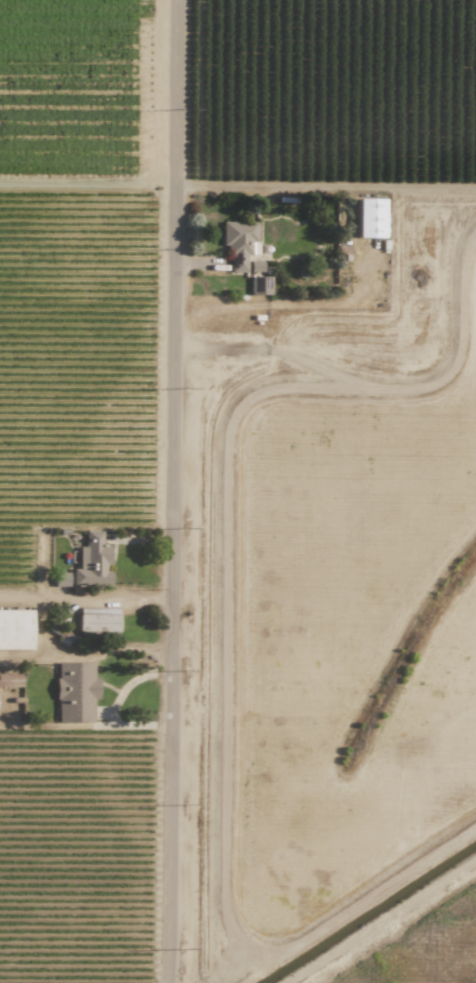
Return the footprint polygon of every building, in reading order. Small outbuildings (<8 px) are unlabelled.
[(382,199),(356,199),(355,238),(381,238),(382,199)] [(245,272),(245,255),(250,255),(250,242),(255,242),(255,222),(221,221),(220,245),(228,246),(228,272),(245,272)] [(270,277),(249,276),(249,294),(269,295),(270,277)] [(100,531),(83,531),(83,547),(77,547),(77,568),(71,568),(71,585),(109,585),(109,570),(107,570),(107,545),(100,545),(100,531)] [(67,572),(53,572),(53,587),(67,586),(67,572)] [(118,608),(78,607),(77,631),(117,632),(118,608)] [(30,649),(29,609),(0,610),(0,649),(30,649)] [(92,662),(55,662),(55,722),(92,722),(92,699),(97,699),(97,678),(92,678),(92,662)] [(0,674),(0,687),(20,686),(20,673),(0,674)]
